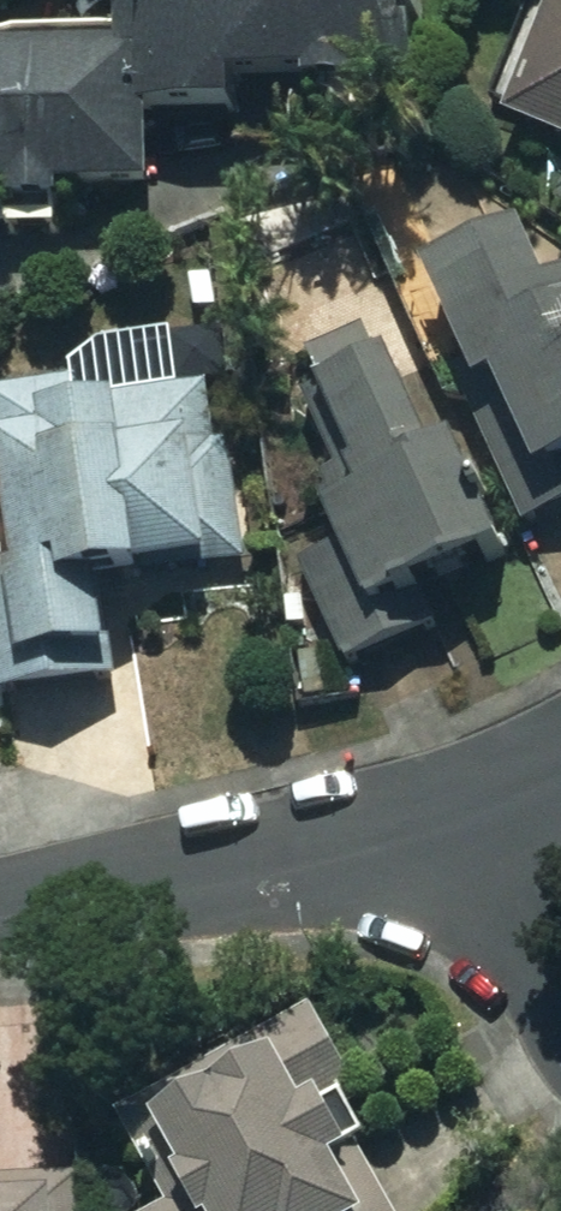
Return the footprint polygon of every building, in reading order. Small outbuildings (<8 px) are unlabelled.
[(0,57),(0,194),(171,188),(169,116),(264,113),(263,88),(431,82),(429,0),(230,0),(230,1),(135,5),(137,52),(0,57)] [(522,105),(560,120),(560,6),(522,105)] [(534,229),(441,273),(497,390),(517,381),(560,472),(560,286),(534,229)] [(213,372),(185,377),(177,321),(96,334),(105,390),(89,392),(84,363),(4,383),(32,563),(0,568),(0,602),(13,684),(90,672),(87,656),(129,649),(117,579),(256,558),(235,423),(222,425),(213,372)] [(456,463),(412,363),(313,406),(341,473),(321,482),(349,548),(312,564),(357,670),(437,636),(421,600),(526,555),(482,452),(456,463)] [(233,1060),(159,1104),(166,1116),(139,1132),(177,1196),(168,1202),(152,1210),(372,1210),(343,1162),(371,1146),(352,1114),(368,1105),(314,1013),(233,1060)] [(73,1174),(4,1170),(6,1147),(0,1146),(0,1210),(71,1210),(73,1174)]
